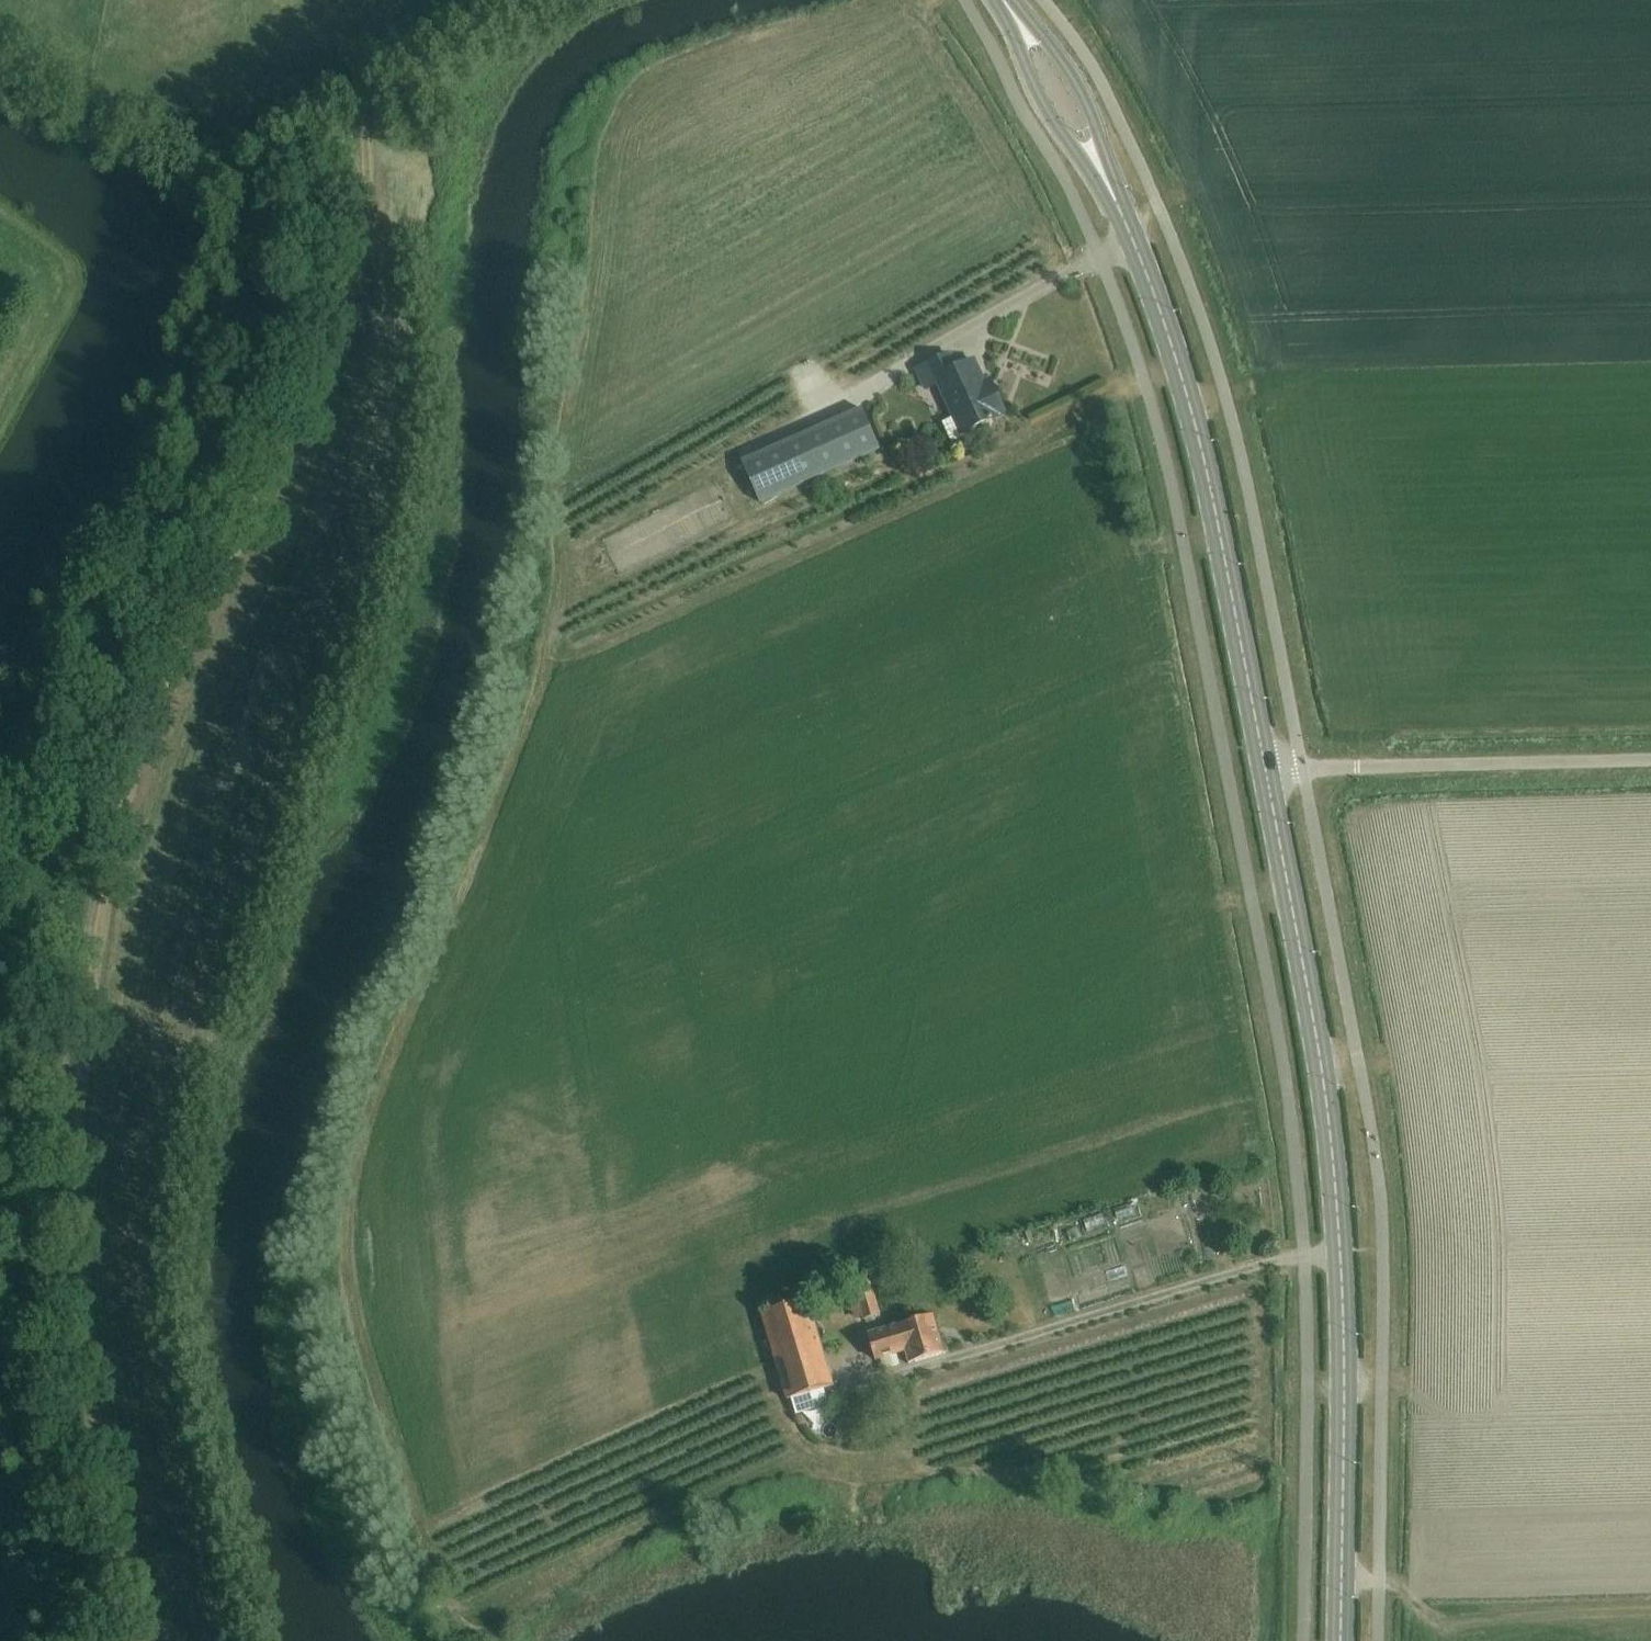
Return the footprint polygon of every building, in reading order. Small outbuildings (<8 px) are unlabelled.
[(949,440),(962,434),(1006,414),(996,392),(990,394),(975,360),(956,369),(950,355),(918,369),(927,389),(939,384),(954,416),(942,422),(949,440)] [(760,503),(881,449),(863,409),(742,462),(760,503)] [(864,1317),(864,1320),(882,1315),(871,1278),(854,1284),(857,1295),(850,1298),(856,1319),(864,1317)] [(829,1404),(824,1387),(831,1385),(805,1299),(759,1313),(785,1399),(793,1396),(797,1413),(829,1404)] [(905,1363),(942,1353),(931,1317),(867,1336),(873,1357),(901,1349),(905,1363)]
